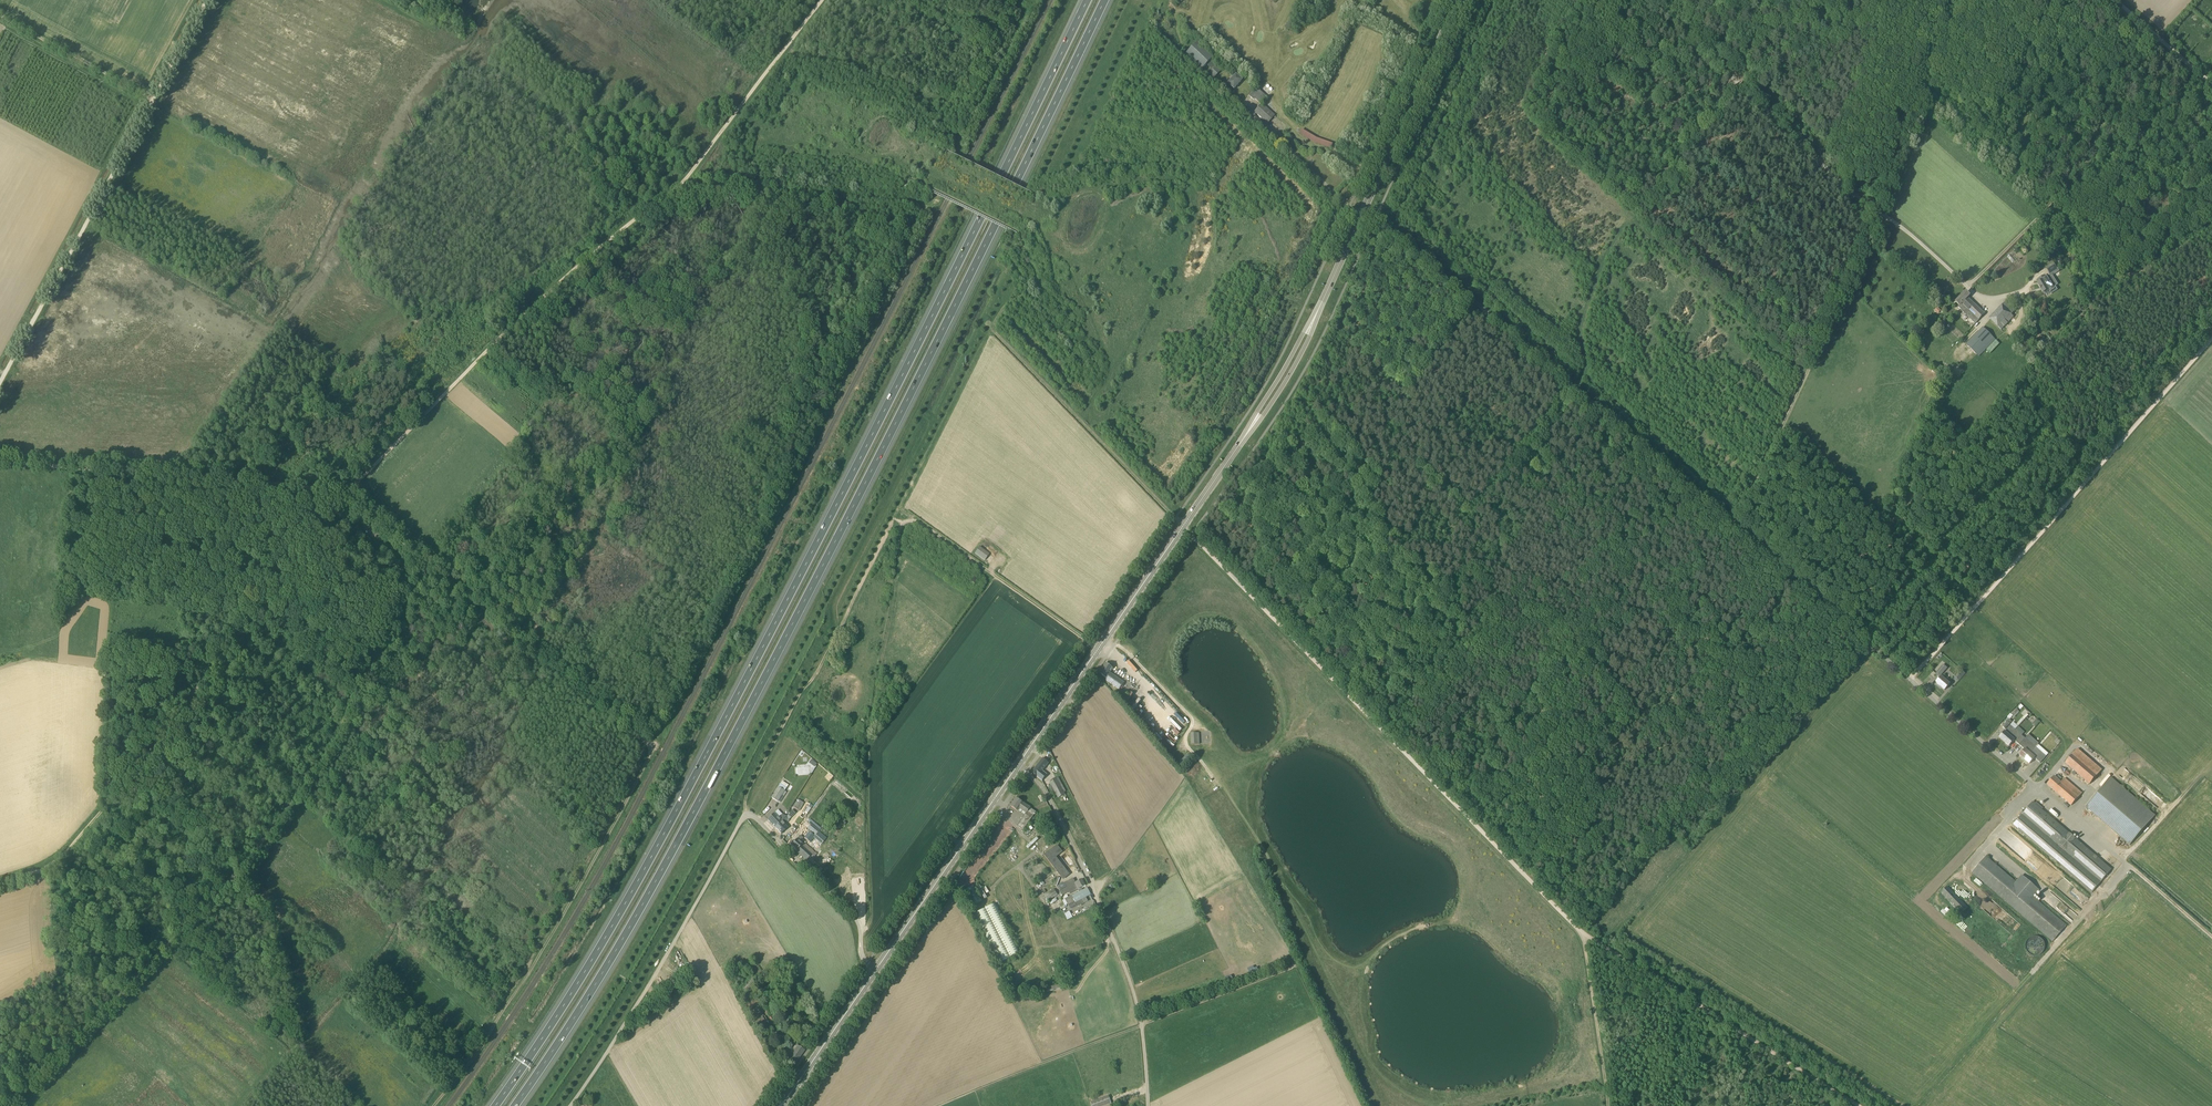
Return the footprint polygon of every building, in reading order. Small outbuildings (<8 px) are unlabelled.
[(1214,57),(1198,42),(1186,54),(1202,70),(1214,57)] [(1213,70),(1210,73),(1213,77),(1220,69),(1216,66),(1213,70)] [(1243,80),(1236,74),(1231,80),(1230,79),(1229,79),(1224,85),(1228,88),(1230,86),(1235,90),(1243,80)] [(1267,98),(1257,88),(1249,96),(1253,99),(1254,98),(1261,104),(1267,98)] [(1275,116),(1262,104),(1254,112),(1268,124),(1275,116)] [(2049,130),(2044,122),(2038,126),(2044,133),(2049,130)] [(2046,268),(2047,270),(2051,276),(2051,277),(2051,276),(2059,272),(2053,263),(2046,268)] [(2057,286),(2053,279),(2051,276),(2051,277),(2051,276),(2047,278),(2046,279),(2045,276),(2036,281),(2037,284),(2043,293),(2057,286)] [(1985,314),(1968,298),(1970,296),(1966,292),(1956,303),(1959,306),(1958,307),(1962,310),(1961,311),(1975,324),(1985,314)] [(2007,302),(1990,319),(2001,330),(2013,317),(2010,314),(2015,309),(2007,302)] [(1967,345),(1977,355),(1979,356),(1995,340),(1994,339),(1983,329),(1967,345)] [(985,560),(989,554),(979,547),(975,553),(985,560)] [(1120,690),(1125,683),(1110,673),(1113,668),(1106,663),(1099,673),(1106,678),(1105,679),(1120,690)] [(1935,674),(1940,678),(1936,683),(1945,690),(1950,684),(1941,677),(1940,676),(1947,668),(1943,665),(1935,674)] [(1961,671),(1955,678),(1959,681),(1965,674),(1961,671)] [(1131,709),(1134,711),(1140,700),(1137,698),(1131,709)] [(2025,709),(2024,711),(2027,713),(2019,722),(2021,724),(2030,713),(2026,709),(2025,709)] [(2012,721),(2009,719),(2002,726),(2005,729),(2012,721)] [(2010,725),(2005,732),(1999,738),(2004,742),(2015,730),(2010,725)] [(2015,730),(2004,742),(2009,746),(2014,741),(2020,745),(2025,739),(2015,730)] [(1199,731),(1195,736),(1204,742),(1208,738),(1199,731)] [(2020,755),(2025,760),(2035,747),(2025,739),(2020,745),(2025,750),(2020,755)] [(2046,757),(2035,747),(2025,760),(2030,764),(2035,758),(2040,763),(2046,757)] [(2090,784),(2102,770),(2077,749),(2065,763),(2090,784)] [(1187,754),(1180,762),(1183,765),(1190,757),(1187,754)] [(1046,775),(1042,771),(1048,763),(1043,759),(1032,772),(1042,780),(1046,775)] [(2060,782),(2054,776),(2047,785),(2072,806),(2082,794),(2063,778),(2060,782)] [(2130,845),(2155,816),(2111,778),(2085,807),(2130,845)] [(1064,794),(1056,779),(1050,782),(1058,797),(1064,794)] [(780,803),(786,792),(785,791),(786,788),(780,784),(778,787),(772,798),(778,802),(778,801),(780,803)] [(1017,826),(1023,830),(1036,812),(1030,808),(1016,798),(1011,806),(1017,811),(1019,808),(1026,813),(1017,826)] [(799,811),(803,806),(802,805),(804,803),(798,799),(793,807),(799,811)] [(2013,825),(2092,893),(2112,870),(2033,802),(2013,825)] [(783,815),(778,810),(767,820),(775,828),(786,818),(783,814),(783,815)] [(775,828),(781,834),(788,828),(783,823),(785,822),(786,823),(789,820),(786,818),(775,828)] [(810,819),(807,822),(819,831),(821,828),(820,828),(810,819)] [(810,826),(807,829),(815,835),(818,832),(810,826)] [(809,840),(814,835),(810,831),(805,836),(809,840)] [(826,835),(825,836),(820,831),(814,837),(821,844),(828,837),(826,835)] [(807,860),(809,862),(817,854),(804,843),(803,844),(798,840),(799,839),(800,841),(801,841),(803,838),(800,835),(791,846),(807,860)] [(1057,845),(1044,855),(1063,880),(1070,874),(1056,857),(1063,852),(1057,845)] [(2016,882),(1986,857),(1972,873),(2053,942),(2067,925),(2033,897),(2039,890),(2022,875),(2016,882)] [(1070,893),(1081,888),(1086,886),(1083,880),(1075,884),(1075,883),(1067,887),(1060,891),(1062,895),(1069,892),(1070,893)] [(964,891),(971,906),(982,900),(975,885),(964,891)] [(1961,914),(1968,908),(1948,887),(1941,893),(1961,914)] [(1077,907),(1084,903),(1082,899),(1090,895),(1087,888),(1083,891),(1082,889),(1078,891),(1079,892),(1068,898),(1065,899),(1069,906),(1075,903),(1077,907)] [(1048,901),(1058,895),(1054,889),(1045,895),(1048,901)] [(1020,953),(995,903),(975,914),(1000,963),(1020,953)] [(1946,915),(1950,910),(1946,907),(1942,912),(1946,915)] [(1037,908),(1033,911),(1038,919),(1042,916),(1037,908)] [(1073,917),(1070,911),(1064,914),(1067,920),(1073,917)] [(2031,938),(2031,945),(2032,945),(2032,952),(2039,951),(2039,950),(2042,949),(2042,946),(2041,937),(2031,938)] [(1046,988),(1047,991),(1066,987),(1065,983),(1046,988)] [(761,1003),(759,999),(755,1001),(750,992),(746,994),(747,996),(740,999),(747,1011),(761,1003)] [(750,1018),(755,1028),(761,1025),(763,1026),(769,1030),(772,1029),(762,1011),(750,1018)] [(768,1043),(765,1045),(772,1059),(776,1057),(768,1043)] [(792,1055),(787,1052),(783,1057),(795,1065),(805,1050),(794,1043),(791,1047),(795,1050),(792,1055)] [(1106,1105),(1112,1104),(1109,1096),(1091,1102),(1092,1105),(1105,1105),(1106,1105)]
